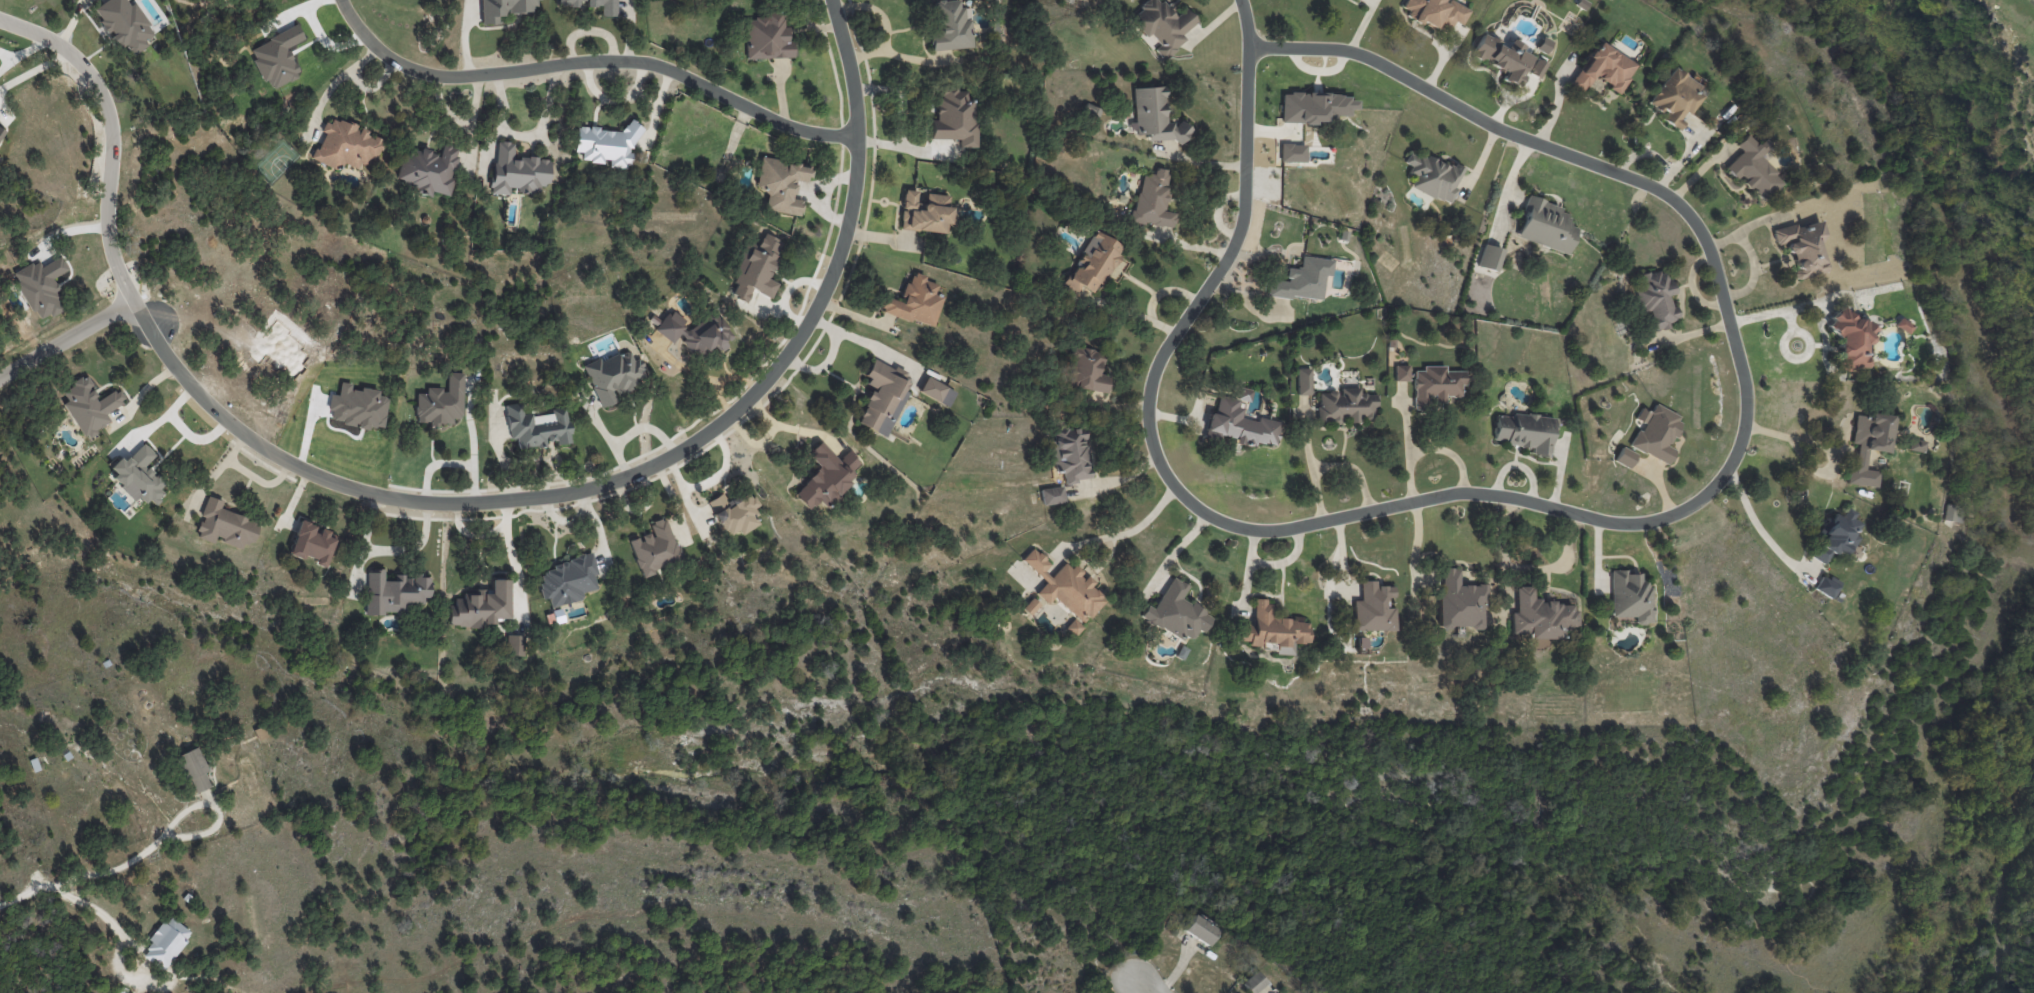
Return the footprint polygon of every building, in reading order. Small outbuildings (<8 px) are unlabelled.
[(108,32),(109,32),(120,48),(125,45),(132,55),(148,45),(145,41),(155,34),(134,3),(130,6),(126,0),(106,0),(92,9),(108,32)] [(497,24),(497,14),(537,12),(536,0),(541,0),(480,0),(481,24),(497,24)] [(616,0),(559,0),(559,7),(600,7),(600,16),(616,16),(616,0)] [(970,19),(962,19),(961,0),(949,0),(931,1),(935,50),(972,48),(970,19)] [(1185,9),(1173,18),(1159,0),(1146,0),(1138,6),(1142,10),(1130,19),(1145,38),(1150,34),(1159,46),(1154,49),(1162,59),(1187,41),(1181,34),(1196,22),(1185,9)] [(1449,0),(1406,0),(1402,7),(1409,11),(1406,15),(1446,35),(1453,21),(1460,25),(1468,9),(1449,0)] [(793,58),(792,40),(789,41),(788,27),(782,27),(782,14),(744,15),(745,59),(793,58)] [(1515,86),(1530,58),(1519,52),(1522,45),(1509,38),(1505,45),(1482,33),(1471,55),(1505,72),(1501,79),(1515,86)] [(1635,63),(1595,41),(1571,86),(1583,92),(1591,77),(1619,92),(1635,63)] [(1538,78),(1545,63),(1535,58),(1528,73),(1538,78)] [(1678,130),(1684,121),(1683,121),(1705,89),(1673,67),(1648,103),(1665,114),(1662,120),(1678,130)] [(1133,88),(1135,135),(1146,134),(1147,141),(1186,139),(1185,123),(1166,124),(1164,86),(1133,88)] [(929,139),(959,139),(959,147),(975,147),(976,96),(957,95),(957,91),(941,91),(941,98),(936,98),(935,121),(929,121),(929,139)] [(1281,120),(1348,121),(1349,109),(1356,109),(1356,95),(1281,94),(1281,120)] [(374,165),(384,141),(367,135),(369,131),(329,115),(323,132),(324,133),(318,149),(314,148),(310,159),(339,170),(342,163),(356,169),(360,159),(374,165)] [(632,169),(635,124),(625,123),(625,131),(577,127),(575,152),(582,152),(581,161),(606,163),(606,167),(632,169)] [(1758,157),(1770,145),(1763,138),(1756,145),(1746,134),(1735,145),(1741,151),(1724,168),(1735,180),(1738,177),(1763,201),(1782,182),(1758,157)] [(549,159),(513,157),(514,142),(494,141),(491,194),(509,195),(509,191),(539,193),(539,184),(548,185),(549,159)] [(395,183),(431,191),(431,192),(447,196),(459,148),(442,143),(440,154),(420,149),(419,152),(403,148),(395,183)] [(1305,162),(1305,144),(1280,144),(1280,162),(1305,162)] [(1410,186),(1448,205),(1456,189),(1453,187),(1462,168),(1451,162),(1448,169),(1410,149),(1403,163),(1410,166),(1407,173),(1415,177),(1410,186)] [(800,216),(802,200),(792,198),(796,180),(807,182),(810,166),(760,157),(754,189),(767,191),(764,210),(800,216)] [(1132,222),(1173,228),(1175,213),(1162,211),(1169,170),(1154,168),(1153,176),(1139,174),(1132,222)] [(947,233),(950,195),(925,193),(925,203),(916,202),(917,191),(903,190),(899,229),(947,233)] [(1567,254),(1575,228),(1568,225),(1571,217),(1558,213),(1560,206),(1529,197),(1516,237),(1567,254)] [(1771,229),(1775,245),(1783,243),(1786,257),(1790,256),(1796,279),(1824,272),(1818,244),(1823,243),(1818,221),(1795,227),(1794,224),(1771,229)] [(1122,247),(1094,230),(1074,263),(1075,263),(1063,285),(1089,301),(1122,247)] [(784,242),(764,232),(757,246),(748,241),(729,280),(736,284),(731,294),(745,302),(751,289),(770,299),(778,283),(766,277),(784,242)] [(1478,267),(1497,271),(1501,248),(1482,244),(1478,267)] [(1332,260),(1301,256),(1300,269),(1287,267),(1286,280),(1269,278),(1267,295),(1321,301),(1324,275),(1330,276),(1332,260)] [(67,272),(62,258),(41,265),(39,261),(15,270),(33,321),(62,310),(50,278),(67,272)] [(1646,332),(1669,327),(1668,321),(1675,319),(1669,294),(1671,294),(1666,269),(1640,275),(1642,287),(1637,288),(1646,332)] [(932,328),(942,297),(934,294),(938,282),(912,274),(910,283),(905,282),(899,301),(884,296),(879,311),(932,328)] [(1868,368),(1869,333),(1873,329),(1865,319),(1852,319),(1840,306),(1828,317),(1828,328),(1838,339),(1837,371),(1850,371),(1854,368),(1868,368)] [(687,321),(670,309),(654,330),(672,343),(687,321)] [(678,332),(691,358),(724,342),(731,338),(718,312),(678,332)] [(1911,327),(1899,318),(1894,325),(1906,334),(1911,327)] [(1105,392),(1108,376),(1099,374),(1102,352),(1073,347),(1068,387),(1105,392)] [(582,365),(601,408),(616,401),(613,394),(646,380),(638,360),(634,362),(628,349),(602,361),(600,358),(582,365)] [(884,438),(907,392),(902,390),(910,376),(873,358),(861,381),(873,387),(855,423),(884,438)] [(1394,381),(1409,381),(1408,365),(1394,365),(1394,381)] [(1414,409),(1431,409),(1431,403),(1444,403),(1444,396),(1460,396),(1460,385),(1465,385),(1465,371),(1445,371),(1445,366),(1422,366),(1422,371),(1413,371),(1414,409)] [(1311,394),(1310,368),(1296,368),(1297,394),(1311,394)] [(463,373),(448,373),(447,389),(427,388),(426,394),(417,394),(415,422),(429,422),(429,424),(451,425),(451,418),(461,418),(463,373)] [(63,404),(84,439),(110,423),(105,414),(126,401),(118,388),(99,400),(85,376),(61,390),(68,401),(63,404)] [(918,392),(947,407),(956,392),(927,376),(918,392)] [(1274,446),(1280,422),(1258,417),(1257,422),(1241,418),(1243,408),(1237,407),(1239,400),(1249,402),(1252,390),(1240,387),(1237,399),(1219,395),(1214,414),(1209,412),(1203,437),(1219,440),(1220,435),(1235,438),(1234,442),(1253,447),(1255,441),(1274,446)] [(1317,423),(1343,424),(1343,422),(1359,423),(1359,420),(1371,421),(1372,406),(1376,406),(1377,395),(1359,394),(1359,389),(1339,387),(1339,392),(1319,391),(1317,423)] [(566,407),(551,409),(552,414),(531,416),(530,404),(505,407),(508,439),(516,438),(517,449),(546,446),(545,441),(556,440),(556,445),(570,444),(566,407)] [(1630,446),(1667,464),(1674,450),(1667,446),(1681,417),(1654,404),(1650,412),(1641,407),(1635,419),(1642,422),(1630,446)] [(1496,413),(1494,439),(1505,440),(1505,445),(1532,448),(1532,456),(1548,458),(1552,418),(1496,413)] [(1889,453),(1894,416),(1868,413),(1867,416),(1855,415),(1851,443),(1857,443),(1855,463),(1849,462),(1846,484),(1876,487),(1878,471),(1864,469),(1866,450),(1889,453)] [(1089,480),(1085,428),(1052,430),(1053,440),(1047,441),(1049,464),(1055,464),(1056,473),(1063,472),(1063,482),(1089,480)] [(1908,449),(1923,453),(1925,441),(1910,438),(1908,449)] [(156,455),(143,443),(124,462),(119,458),(106,471),(135,500),(138,497),(147,505),(166,486),(146,465),(156,455)] [(820,469),(792,492),(807,510),(819,500),(823,504),(864,469),(849,450),(837,460),(822,443),(808,454),(820,469)] [(1636,453),(1621,446),(1614,462),(1629,469),(1636,453)] [(1063,502),(1062,487),(1040,488),(1041,504),(1063,502)] [(756,524),(751,517),(758,513),(746,491),(726,502),(722,493),(706,502),(726,536),(736,531),(738,534),(756,524)] [(220,509),(223,501),(207,496),(200,516),(202,517),(195,538),(213,543),(214,539),(241,548),(243,541),(251,543),(259,522),(220,509)] [(1942,520),(1958,523),(1962,507),(1946,503),(1942,520)] [(1845,558),(1857,538),(1853,535),(1860,523),(1852,518),(1855,513),(1846,508),(1841,517),(1834,513),(1826,526),(1823,524),(1816,535),(1822,538),(1810,557),(1824,565),(1832,550),(1845,558)] [(628,541),(642,578),(653,574),(652,570),(681,559),(665,517),(648,524),(651,532),(628,541)] [(336,534),(317,528),(318,526),(300,520),(288,554),(303,560),(304,555),(315,559),(314,564),(324,568),(336,534)] [(1021,560),(1045,582),(1035,593),(1047,604),(1053,598),(1080,622),(1086,616),(1088,618),(1107,599),(1066,561),(1050,578),(1043,571),(1050,564),(1032,547),(1021,560)] [(550,607),(582,599),(581,593),(596,589),(593,575),(597,574),(592,555),(536,568),(543,599),(548,598),(550,607)] [(1439,627),(1484,628),(1485,585),(1459,585),(1459,568),(1440,568),(1439,627)] [(365,613),(405,614),(406,605),(427,606),(428,577),(404,576),(404,575),(394,575),(394,581),(384,581),(384,570),(366,569),(365,613)] [(1610,570),(1611,617),(1634,617),(1634,624),(1650,624),(1649,580),(1640,580),(1640,573),(1626,574),(1626,570),(1610,570)] [(1838,582),(1820,574),(1813,590),(1831,598),(1838,582)] [(1188,586),(1171,577),(1154,609),(1146,605),(1139,617),(1180,640),(1183,635),(1191,639),(1196,629),(1202,632),(1212,616),(1181,599),(1188,586)] [(508,619),(509,579),(490,579),(490,590),(476,590),(476,594),(462,594),(462,599),(448,599),(448,627),(482,627),(482,624),(493,624),(493,619),(508,619)] [(1353,631),(1394,630),(1394,608),(1384,608),(1383,598),(1393,598),(1393,586),(1376,586),(1376,580),(1360,581),(1360,600),(1352,600),(1353,631)] [(1511,634),(1528,634),(1528,639),(1560,639),(1560,628),(1575,628),(1575,602),(1533,602),(1533,587),(1515,587),(1516,612),(1511,612),(1511,634)] [(1028,616),(1039,605),(1032,598),(1021,609),(1028,616)] [(1252,624),(1237,623),(1236,640),(1247,641),(1247,644),(1274,645),(1273,654),(1291,655),(1292,643),(1307,643),(1308,620),(1272,618),(1273,601),(1253,600),(1252,624)] [(1074,637),(1082,626),(1071,619),(1064,630),(1074,637)] [(506,656),(522,656),(522,635),(507,635),(506,656)] [(209,787),(204,773),(206,772),(197,748),(179,754),(193,793),(209,787)] [(149,941),(152,943),(143,955),(164,970),(191,932),(167,915),(149,941)] [(1208,946),(1217,928),(1191,915),(1182,932),(1208,946)] [(1266,983),(1256,970),(1241,983),(1249,992),(1254,992),(1266,983)]
